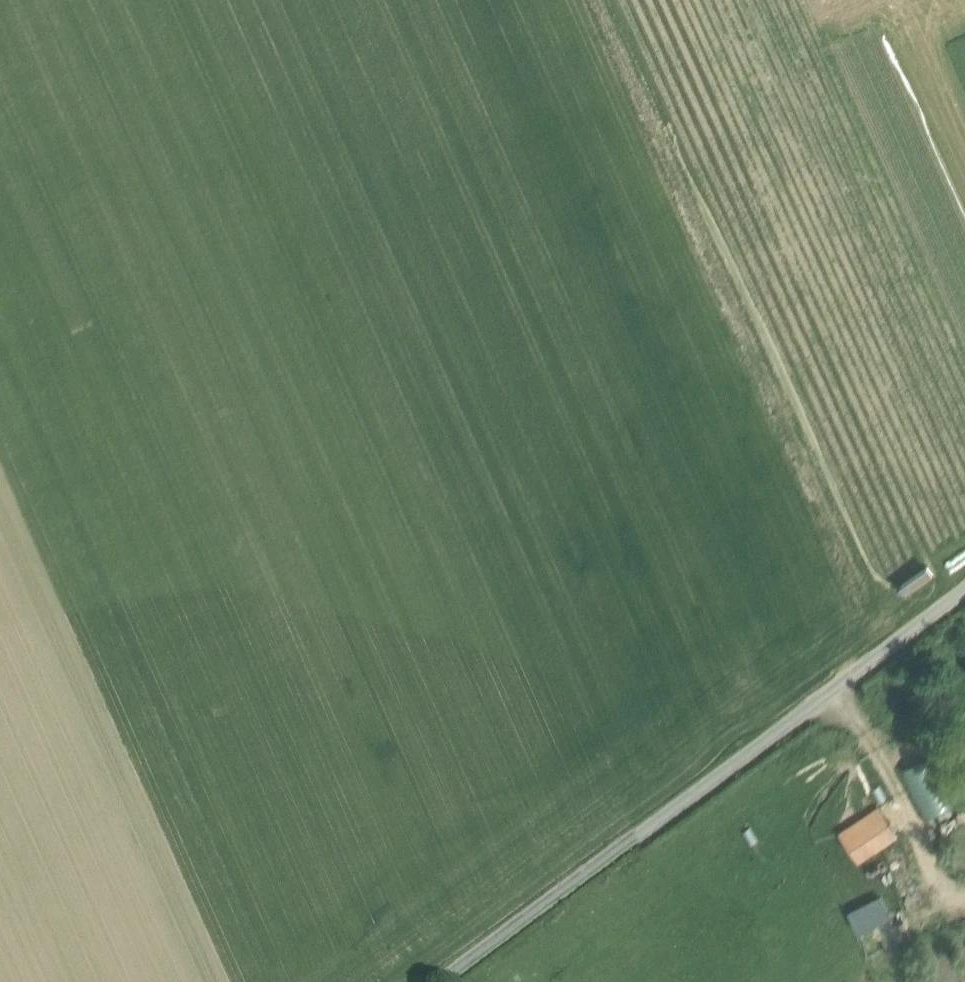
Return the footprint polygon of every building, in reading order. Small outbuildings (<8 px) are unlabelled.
[(878,807),(838,833),(857,862),(897,835),(878,807)]
